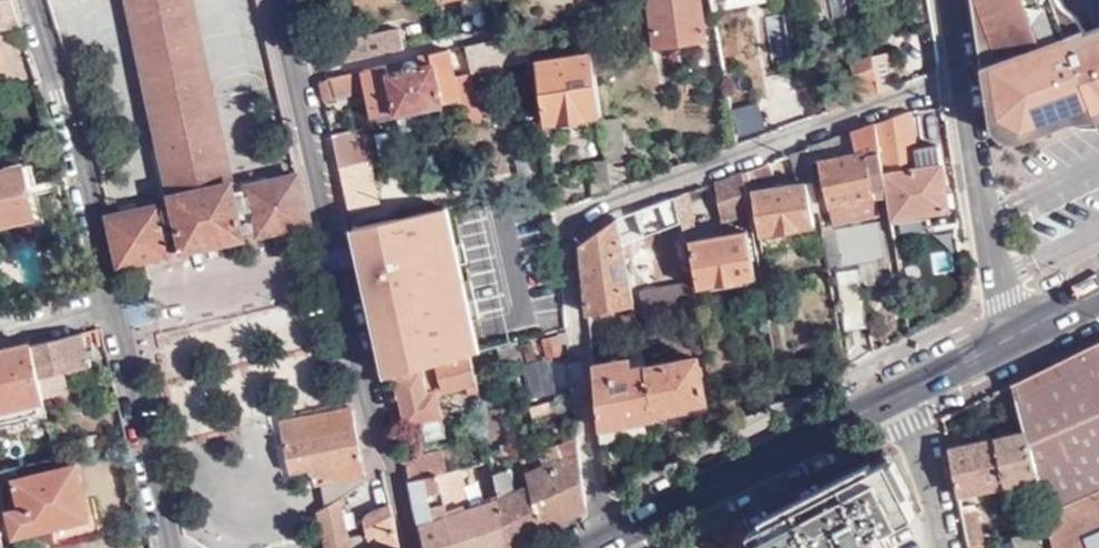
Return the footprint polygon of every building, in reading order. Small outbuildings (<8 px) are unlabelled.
[(11,0),(0,0),(0,25),(2,28),(20,26),(11,0)] [(160,110),(154,116),(173,201),(104,217),(118,274),(313,232),(299,178),(234,191),(216,106),(209,103),(185,0),(137,0),(160,110)] [(649,2),(657,47),(707,38),(701,0),(650,0),(649,2)] [(982,100),(986,135),(1014,154),(1098,128),(1098,35),(1053,51),(1041,0),(970,0),(982,100)] [(616,34),(622,21),(607,23),(608,35),(616,34)] [(341,42),(345,61),(402,48),(397,29),(341,42)] [(499,39),(467,45),(472,71),(531,58),(528,33),(499,39)] [(448,49),(363,68),(368,90),(374,119),(398,113),(443,103),(458,99),(456,87),(453,75),(448,49)] [(872,53),(879,92),(897,86),(891,50),(872,53)] [(601,111),(592,51),(538,60),(547,120),(601,111)] [(823,93),(829,110),(879,92),(872,53),(853,61),(859,80),(823,93)] [(327,76),(320,82),(324,100),(368,90),(363,68),(327,76)] [(472,71),(453,75),(456,87),(474,83),(472,71)] [(481,119),(474,83),(456,87),(458,99),(460,99),(464,123),(481,119)] [(398,113),(400,123),(403,132),(446,121),(443,103),(398,113)] [(909,112),(878,121),(896,218),(927,212),(929,224),(955,220),(951,191),(946,192),(937,146),(916,150),(909,112)] [(620,114),(601,116),(607,158),(625,155),(620,114)] [(875,122),(849,132),(853,156),(880,150),(875,122)] [(363,127),(332,134),(350,210),(381,202),(375,174),(370,175),(367,162),(371,159),(363,127)] [(880,150),(853,156),(849,132),(805,147),(809,168),(819,166),(832,224),(879,213),(875,195),(887,193),(880,150)] [(805,147),(781,156),(784,169),(793,166),(799,184),(753,193),(760,234),(812,226),(809,208),(817,207),(809,168),(805,147)] [(589,159),(593,194),(612,188),(607,158),(589,159)] [(768,161),(751,167),(755,180),(772,173),(768,161)] [(0,172),(0,225),(32,217),(22,167),(0,172)] [(749,168),(742,170),(744,182),(750,180),(749,168)] [(742,170),(715,180),(721,219),(749,210),(744,182),(742,170)] [(701,185),(677,194),(684,231),(694,229),(688,198),(701,193),(701,185)] [(658,201),(618,217),(621,241),(631,237),(633,242),(669,225),(658,201)] [(621,241),(618,217),(581,242),(588,312),(633,302),(621,241)] [(878,220),(836,228),(842,266),(857,263),(861,285),(888,281),(878,220)] [(836,228),(821,231),(827,269),(832,267),(842,266),(836,228)] [(747,232),(692,241),(699,287),(754,276),(747,232)] [(504,241),(438,254),(455,336),(522,322),(521,316),(530,315),(527,294),(517,295),(504,241)] [(842,266),(832,267),(844,327),(868,323),(861,285),(857,263),(842,266)] [(698,315),(692,280),(640,289),(646,324),(698,315)] [(640,333),(636,311),(625,313),(629,336),(640,333)] [(82,331),(31,344),(38,376),(64,370),(89,364),(82,331)] [(629,336),(627,336),(629,348),(642,346),(640,333),(629,336)] [(412,349),(418,368),(452,358),(446,339),(412,349)] [(522,353),(518,339),(497,345),(501,359),(522,353)] [(1010,380),(1023,429),(1040,495),(1045,514),(1098,490),(1098,339),(1010,380)] [(41,398),(42,396),(38,376),(31,344),(21,347),(23,353),(12,356),(10,349),(0,351),(0,408),(41,398)] [(418,368),(394,374),(405,425),(422,421),(426,441),(444,437),(435,393),(476,382),(470,353),(452,358),(418,368)] [(697,358),(646,367),(654,407),(668,404),(670,408),(688,404),(688,401),(705,397),(697,358)] [(623,362),(593,368),(600,427),(656,416),(654,407),(646,367),(645,363),(624,367),(623,362)] [(38,376),(42,396),(69,390),(64,370),(38,376)] [(553,392),(531,399),(536,412),(557,405),(553,392)] [(281,420),(292,470),(313,465),(316,481),(322,480),(328,505),(320,510),(321,531),(326,547),(354,547),(343,497),(368,480),(352,405),(281,420)] [(1006,489),(1009,503),(1040,495),(1023,429),(993,435),(1006,489)] [(578,435),(541,456),(544,472),(527,481),(532,491),(517,495),(512,471),(494,476),(501,508),(509,547),(510,547),(584,504),(578,435)] [(1006,489),(993,435),(948,444),(959,498),(1006,489)] [(441,452),(405,459),(410,481),(438,474),(445,473),(441,452)] [(888,523),(920,507),(893,452),(753,526),(765,547),(900,547),(888,523)] [(52,525),(88,516),(76,464),(18,478),(24,508),(11,511),(16,533),(52,525)] [(476,480),(473,467),(445,473),(438,474),(442,487),(476,480)] [(449,519),(442,487),(438,474),(410,481),(424,547),(455,547),(449,519)] [(1045,514),(1053,545),(1054,547),(1098,547),(1098,490),(1045,514)] [(366,512),(374,547),(400,547),(390,501),(366,512)] [(501,508),(449,519),(455,547),(509,547),(501,508)] [(97,514),(88,516),(52,525),(56,542),(101,531),(97,514)] [(968,543),(984,540),(979,514),(963,517),(968,543)] [(321,531),(319,516),(304,520),(307,535),(321,531)] [(753,526),(747,517),(718,532),(723,545),(717,547),(765,547),(753,526)] [(1014,547),(1054,547),(1053,545),(1045,547),(1039,527),(1016,535),(1011,535),(1014,547)]
